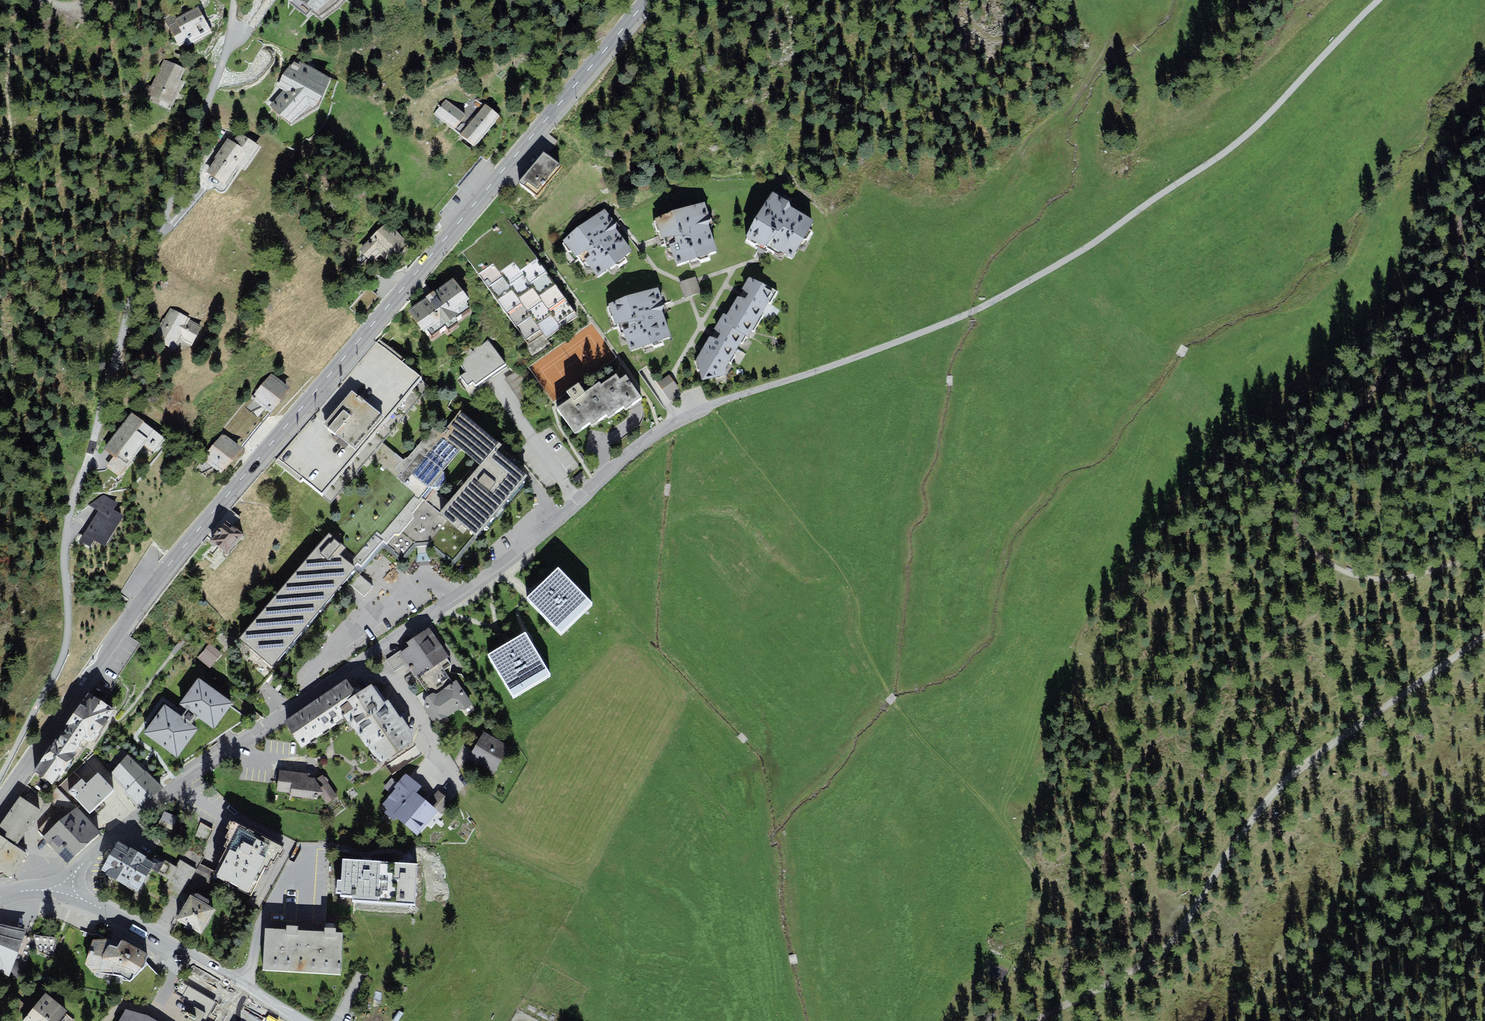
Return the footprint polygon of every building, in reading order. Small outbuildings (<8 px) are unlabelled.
[(332,13),(350,1),(351,0),(311,0),(332,13)] [(210,8),(174,27),(186,49),(222,30),(210,8)] [(344,82),(300,61),(287,89),(291,91),(321,106),(330,110),(344,82)] [(185,104),(197,71),(174,62),(162,96),(185,104)] [(291,91),(279,107),(305,127),(321,106),(291,91)] [(449,100),(440,115),(470,134),(482,120),(449,100)] [(468,136),(482,148),(508,116),(494,105),(482,120),(470,134),(468,136)] [(241,142),(236,140),(216,172),(237,185),(249,166),(258,172),(272,149),(247,133),(241,142)] [(551,154),(527,186),(548,202),(573,171),(551,154)] [(816,222),(794,210),(796,205),(774,194),(751,239),(773,250),(774,248),(796,260),(816,222)] [(705,205),(654,223),(668,263),(719,246),(705,205)] [(608,210),(564,244),(594,284),(639,251),(608,210)] [(467,255),(537,351),(586,316),(582,311),(574,299),(563,285),(551,268),(543,257),(533,244),(522,229),(516,220),(467,255)] [(396,226),(378,246),(403,269),(421,250),(396,226)] [(754,275),(699,362),(727,379),(782,292),(754,275)] [(695,278),(679,283),(684,298),(700,293),(695,278)] [(463,284),(418,313),(438,344),(483,315),(463,284)] [(658,289),(607,307),(624,354),(675,336),(658,289)] [(211,329),(197,323),(200,318),(177,308),(163,339),(186,349),(190,340),(204,346),(211,329)] [(375,340),(276,459),(325,499),(424,380),(375,340)] [(473,388),(478,384),(481,389),(510,369),(492,342),(463,362),(471,374),(466,378),(473,388)] [(671,375),(659,383),(669,398),(681,390),(671,375)] [(299,391),(277,377),(262,401),(284,415),(299,391)] [(574,394),(582,406),(580,408),(575,401),(562,411),(579,434),(591,425),(594,429),(607,419),(609,422),(627,409),(628,411),(644,400),(630,381),(624,385),(620,379),(606,389),(604,385),(591,394),(585,386),(574,394)] [(554,402),(558,408),(570,401),(566,395),(554,402)] [(454,563),(469,545),(527,476),(495,450),(501,443),(460,409),(400,481),(414,494),(382,533),(377,528),(349,561),(359,570),(383,542),(402,558),(415,543),(429,542),(454,563)] [(132,460),(135,456),(148,465),(161,448),(170,455),(180,442),(144,415),(116,452),(126,459),(130,462),(132,460)] [(253,453),(231,439),(214,465),(237,479),(253,453)] [(126,459),(118,469),(132,480),(141,467),(132,460),(130,462),(126,459)] [(125,513),(129,506),(114,497),(97,506),(109,513),(91,544),(103,551),(108,542),(121,550),(139,521),(125,513)] [(237,525),(222,542),(240,557),(255,540),(237,525)] [(328,532),(237,637),(274,668),(348,582),(365,597),(373,586),(357,572),(359,570),(349,561),(341,554),(346,548),(328,532)] [(559,564),(524,597),(561,636),(596,603),(559,564)] [(406,655),(420,677),(435,667),(437,670),(453,660),(433,629),(412,642),(416,649),(406,655)] [(484,657),(512,704),(558,676),(530,630),(484,657)] [(210,645),(200,657),(211,667),(221,656),(210,645)] [(402,652),(388,661),(395,672),(409,663),(402,652)] [(197,680),(181,704),(216,728),(232,703),(197,680)] [(352,681),(288,724),(305,750),(354,717),(351,713),(366,702),(352,681)] [(456,686),(426,703),(439,726),(470,709),(456,686)] [(366,702),(351,713),(354,717),(390,767),(422,744),(383,690),(366,702)] [(97,697),(38,772),(58,787),(66,776),(70,779),(85,758),(82,756),(99,735),(105,739),(118,723),(112,718),(116,712),(97,697)] [(166,704),(144,734),(179,760),(201,730),(166,704)] [(488,735),(472,759),(497,775),(513,751),(488,735)] [(131,749),(109,770),(128,790),(150,769),(131,749)] [(309,773),(279,770),(277,791),(289,793),(289,796),(316,799),(321,796),(327,804),(338,796),(323,774),(315,779),(314,778),(308,777),(309,773)] [(101,775),(88,787),(84,783),(74,792),(94,814),(118,793),(101,775)] [(388,807),(400,817),(419,794),(406,784),(388,807)] [(432,805),(419,794),(400,817),(424,836),(442,813),(432,805)] [(432,805),(442,813),(451,802),(441,794),(432,805)] [(0,827),(0,833),(21,848),(46,812),(22,795),(0,827)] [(79,808),(50,836),(77,864),(106,836),(79,808)] [(239,830),(215,874),(253,894),(277,850),(239,830)] [(15,880),(32,855),(21,848),(0,833),(0,869),(15,880)] [(124,843),(107,872),(144,894),(161,865),(124,843)] [(344,862),(342,895),(423,901),(425,868),(402,866),(362,864),(344,862)] [(190,895),(176,920),(201,934),(216,909),(190,895)] [(0,926),(0,966),(18,976),(30,958),(33,934),(0,926)] [(267,929),(264,971),(348,977),(351,935),(330,934),(288,930),(267,929)] [(109,939),(93,940),(85,965),(93,973),(121,975),(130,981),(145,966),(147,954),(122,940),(119,944),(109,939)] [(216,1002),(182,982),(175,993),(182,997),(180,1000),(195,1008),(187,1020),(206,1020),(216,1002)] [(29,1020),(72,1020),(74,1018),(48,998),(29,1020)] [(126,1010),(119,1020),(157,1020),(147,1015),(126,1010)] [(515,1012),(510,1020),(531,1020),(515,1012)]
